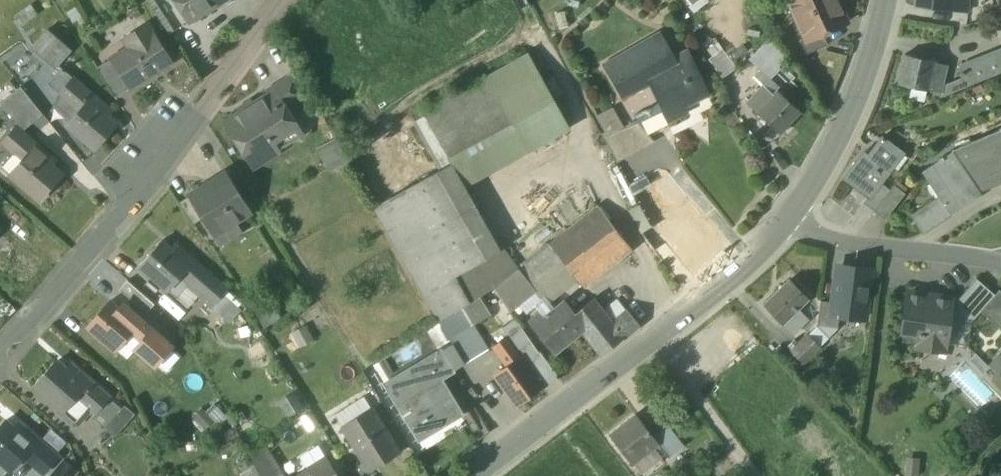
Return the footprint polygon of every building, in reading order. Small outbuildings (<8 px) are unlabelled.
[(169,34),(174,31),(155,0),(148,0),(169,34)] [(188,23),(225,0),(174,0),(188,23)] [(567,5),(578,8),(580,0),(569,0),(567,5)] [(796,20),(837,1),(837,0),(787,0),(796,20)] [(969,0),(916,0),(915,7),(967,13),(969,0)] [(998,6),(986,10),(989,19),(1000,14),(1000,0),(996,0),(998,6)] [(847,23),(837,1),(796,20),(805,41),(806,42),(822,34),(847,23)] [(19,17),(23,24),(33,18),(29,11),(19,17)] [(111,59),(129,89),(151,75),(153,75),(161,70),(162,68),(172,62),(154,32),(153,33),(147,23),(127,36),(132,45),(111,59)] [(31,50),(54,71),(71,53),(48,31),(31,50)] [(609,69),(625,95),(632,92),(651,83),(648,77),(671,66),(668,60),(673,58),(659,33),(606,64),(609,69)] [(800,43),(805,55),(827,45),(822,34),(806,42),(805,41),(800,43)] [(759,71),(769,80),(771,79),(788,61),(768,41),(749,60),(759,71)] [(722,49),(708,60),(722,79),(736,69),(722,49)] [(651,83),(660,103),(668,119),(669,121),(686,113),(680,100),(691,95),(692,99),(704,93),(706,97),(708,96),(687,51),(673,58),(668,60),(671,66),(648,77),(651,83)] [(527,53),(485,77),(512,124),(523,145),(567,124),(527,53)] [(961,86),(1000,72),(1000,53),(955,69),(959,80),(961,86)] [(896,87),(926,93),(927,89),(939,92),(940,87),(944,68),(933,66),(934,61),(903,55),(899,73),(896,87)] [(96,68),(115,98),(129,89),(111,59),(96,68)] [(779,87),(771,79),(769,80),(759,71),(752,79),(761,88),(759,90),(768,99),(776,91),(779,87)] [(269,96),(279,112),(285,108),(285,110),(306,97),(294,74),(265,92),(268,97),(269,96)] [(449,159),(512,124),(485,77),(422,112),(449,159)] [(66,127),(95,151),(117,125),(100,111),(103,106),(71,80),(59,95),(71,105),(71,106),(79,112),(70,123),(66,127)] [(959,80),(940,87),(939,92),(937,98),(962,89),(961,86),(959,80)] [(25,114),(32,124),(43,115),(21,87),(0,103),(15,122),(25,114)] [(746,104),(780,135),(800,113),(776,91),(768,99),(759,90),(746,104)] [(52,110),(70,123),(79,112),(71,106),(71,105),(59,95),(52,110)] [(226,123),(234,137),(235,138),(238,136),(245,147),(256,165),(279,151),(272,141),(296,126),(285,110),(285,108),(279,112),(269,96),(268,97),(265,98),(226,123)] [(662,122),(668,119),(660,103),(633,115),(637,120),(645,130),(649,128),(658,131),(662,122)] [(596,117),(606,135),(621,128),(612,109),(596,117)] [(16,127),(22,132),(32,124),(25,114),(15,122),(16,127)] [(603,137),(615,160),(627,151),(628,153),(639,145),(640,147),(651,138),(645,130),(637,120),(621,128),(606,135),(603,137)] [(302,136),(296,126),(272,141),(279,151),(302,136)] [(2,169),(39,201),(62,175),(48,163),(52,158),(22,132),(16,127),(3,143),(15,154),(2,169)] [(951,153),(978,192),(994,186),(991,178),(1000,174),(1000,131),(950,152),(951,153)] [(243,148),(245,147),(238,136),(235,138),(234,137),(234,142),(234,144),(236,147),(238,148),(241,148),(243,148)] [(867,198),(869,199),(880,184),(902,154),(881,138),(862,164),(857,161),(844,179),(867,198)] [(981,196),(978,192),(951,153),(921,173),(928,184),(933,181),(943,197),(939,200),(912,218),(923,234),(949,215),(950,217),(981,196)] [(422,179),(471,266),(500,249),(450,163),(422,179)] [(204,218),(215,235),(249,213),(225,174),(190,196),(204,218)] [(994,186),(1000,183),(1000,174),(991,178),(994,186)] [(375,206),(440,321),(464,306),(493,286),(503,280),(493,263),(459,283),(455,276),(471,266),(422,179),(375,206)] [(933,181),(928,184),(939,200),(943,197),(933,181)] [(863,204),(874,213),(889,191),(880,184),(869,199),(867,198),(863,204)] [(893,187),(889,191),(874,213),(884,221),(903,195),(893,187)] [(180,202),(194,224),(204,218),(190,196),(180,202)] [(699,278),(732,245),(686,199),(647,237),(657,247),(663,242),(699,278)] [(576,280),(582,288),(631,249),(596,205),(517,268),(517,269),(529,285),(561,260),(576,280)] [(141,268),(167,291),(184,271),(192,278),(188,282),(199,292),(201,293),(213,278),(184,253),(179,258),(163,243),(141,268)] [(503,248),(500,249),(471,266),(455,276),(459,283),(493,263),(503,280),(493,286),(508,308),(532,289),(529,285),(517,269),(517,268),(503,248)] [(529,285),(532,289),(544,306),(576,280),(561,260),(529,285)] [(839,316),(865,319),(870,273),(837,269),(832,303),(831,315),(839,316)] [(175,297),(188,282),(192,278),(184,271),(167,291),(175,297)] [(225,289),(213,278),(201,293),(199,292),(197,295),(210,306),(225,289)] [(760,305),(788,335),(805,319),(795,309),(807,298),(788,278),(760,305)] [(971,322),(980,312),(995,295),(976,279),(957,301),(954,320),(971,322)] [(127,281),(119,290),(146,313),(154,304),(127,281)] [(995,295),(980,312),(999,328),(1000,326),(1000,293),(999,291),(995,295)] [(227,293),(215,307),(224,315),(236,301),(227,293)] [(916,347),(932,349),(932,344),(945,345),(948,319),(951,300),(908,294),(902,334),(903,334),(902,339),(917,341),(916,347)] [(638,324),(627,310),(610,324),(602,313),(603,313),(592,299),(573,315),(570,317),(581,331),(601,355),(602,356),(639,326),(638,324)] [(614,304),(603,313),(602,313),(610,324),(627,310),(618,300),(614,303),(614,304)] [(957,301),(951,300),(948,319),(954,320),(957,301)] [(109,301),(87,327),(115,351),(117,349),(132,332),(114,316),(119,309),(109,301)] [(817,327),(837,330),(839,316),(831,315),(832,303),(820,302),(817,327)] [(556,351),(581,331),(570,317),(573,315),(563,303),(543,319),(539,314),(531,320),(556,351)] [(171,346),(123,304),(119,309),(114,316),(132,332),(143,341),(136,349),(154,365),(156,363),(169,348),(171,346)] [(439,322),(447,334),(461,357),(465,364),(490,350),(475,325),(464,306),(440,321),(439,322)] [(506,339),(516,353),(532,342),(515,318),(501,328),(508,338),(506,339)] [(117,349),(127,359),(136,349),(143,341),(132,332),(117,349)] [(449,365),(461,357),(447,334),(432,343),(438,353),(440,351),(449,365)] [(790,351),(803,365),(820,348),(807,334),(790,351)] [(516,406),(541,389),(524,363),(516,353),(506,339),(494,348),(508,368),(496,377),(516,406)] [(539,353),(532,342),(516,353),(524,363),(539,353)] [(180,357),(169,348),(156,363),(167,372),(180,357)] [(424,423),(431,433),(461,414),(440,380),(453,372),(449,365),(440,351),(438,353),(389,383),(417,428),(424,423)] [(557,378),(539,353),(524,363),(541,389),(557,378)] [(989,368),(987,366),(975,353),(967,361),(983,375),(989,368)] [(989,368),(1000,379),(1000,356),(998,353),(987,366),(989,368)] [(449,365),(453,372),(465,364),(461,357),(449,365)] [(89,407),(96,413),(108,399),(77,373),(74,377),(57,363),(35,388),(58,408),(63,412),(80,392),(87,399),(84,403),(89,407)] [(75,424),(89,407),(84,403),(87,399),(80,392),(63,412),(58,408),(56,411),(71,424),(75,424)] [(334,415),(342,428),(372,409),(363,397),(334,415)] [(120,410),(108,399),(96,413),(93,416),(106,427),(120,410)] [(370,471),(370,472),(399,453),(372,409),(342,428),(356,450),(370,471)] [(197,420),(205,429),(214,421),(205,412),(197,420)] [(610,437),(631,463),(656,443),(659,441),(654,434),(639,415),(610,437)] [(44,473),(56,459),(25,433),(22,436),(5,422),(0,428),(0,462),(11,471),(24,456),(27,453),(34,459),(31,462),(44,473)] [(423,438),(431,433),(424,423),(417,428),(423,438)] [(656,443),(668,458),(684,445),(668,424),(654,434),(659,441),(656,443)] [(260,475),(286,475),(266,444),(250,457),(260,474),(260,475)] [(300,458),(307,469),(326,457),(319,446),(300,458)] [(353,475),(362,475),(370,471),(356,450),(342,459),(353,475)] [(24,456),(31,462),(34,459),(27,453),(24,456)] [(326,457),(307,469),(297,475),(338,475),(327,457),(326,457)] [(905,457),(904,475),(919,475),(920,457),(905,457)] [(76,471),(64,461),(52,475),(71,475),(76,471)]
